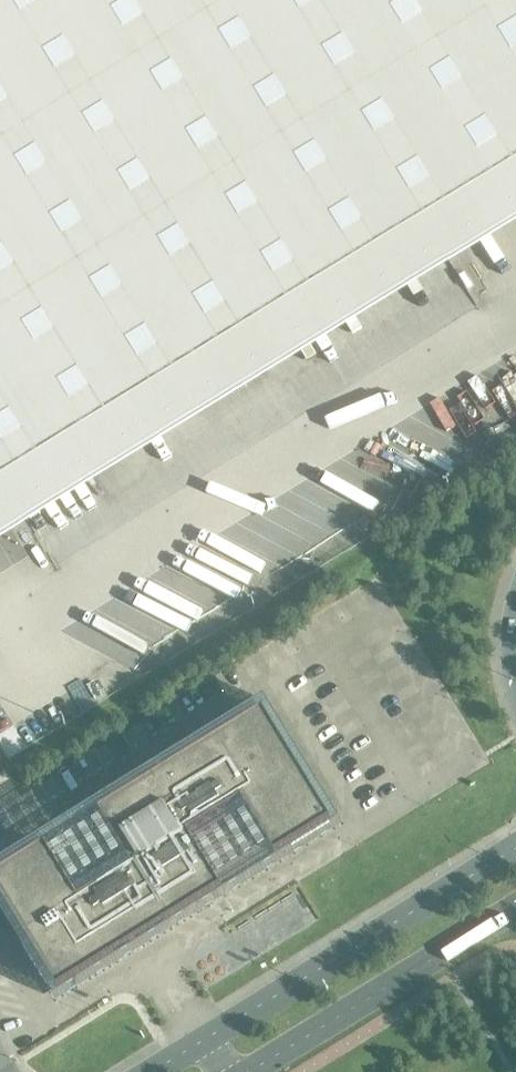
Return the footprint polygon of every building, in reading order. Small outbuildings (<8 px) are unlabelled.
[(0,477),(423,218),(515,161),(515,0),(0,0),(0,478),(0,477)] [(0,873),(0,892),(59,989),(332,821),(264,711),(0,873)]
